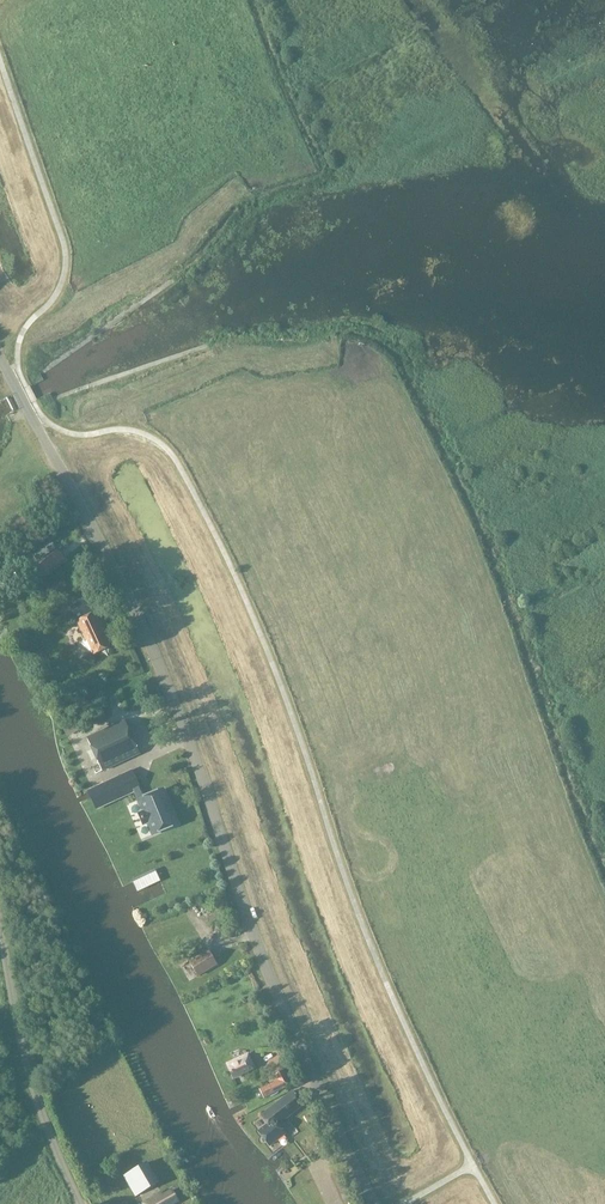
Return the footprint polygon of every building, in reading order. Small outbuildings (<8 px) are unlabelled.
[(46,574),(65,560),(57,550),(38,564),(46,574)] [(95,613),(77,622),(86,641),(87,641),(94,655),(110,648),(103,634),(105,633),(95,613)] [(125,721),(88,739),(102,771),(140,754),(125,721)] [(132,771),(88,792),(97,810),(140,789),(132,771)] [(163,790),(138,801),(142,810),(137,813),(141,822),(146,819),(151,831),(177,822),(163,790)] [(208,950),(189,962),(198,977),(217,965),(208,950)] [(248,1054),(227,1064),(234,1079),(255,1068),(248,1054)] [(261,1097),(281,1088),(291,1084),(284,1070),(275,1075),(278,1080),(257,1089),(261,1097)] [(285,1134),(278,1125),(287,1117),(303,1104),(293,1091),(261,1116),(268,1125),(258,1132),(269,1146),(285,1134)] [(144,1164),(124,1177),(135,1197),(156,1185),(144,1164)] [(162,1193),(144,1203),(174,1203),(178,1202),(172,1191),(163,1196),(162,1193)]
